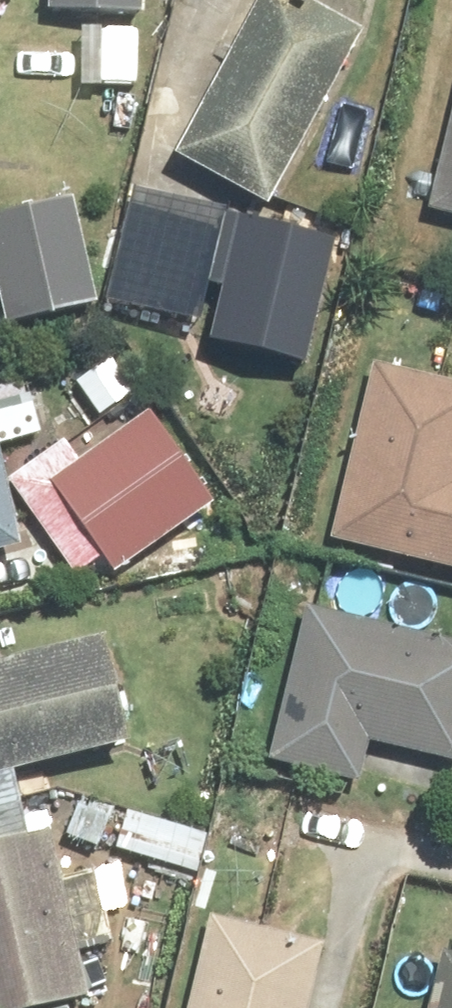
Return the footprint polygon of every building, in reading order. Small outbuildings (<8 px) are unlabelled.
[(138,0),(40,0),(39,20),(137,23),(138,0)] [(357,38),(288,0),(253,0),(164,161),(261,214),(357,38)] [(421,218),(451,225),(451,88),(421,218)] [(193,335),(221,207),(136,189),(108,316),(193,335)] [(0,215),(0,341),(97,317),(68,199),(0,215)] [(313,355),(337,237),(246,219),(223,337),(313,355)] [(94,562),(108,581),(207,508),(101,365),(68,390),(91,422),(4,486),(72,578),(94,562)] [(362,365),(323,546),(451,574),(451,385),(362,365)] [(0,390),(0,449),(35,441),(22,385),(0,390)] [(11,555),(0,506),(0,557),(11,555)] [(258,767),(352,789),(362,749),(451,771),(451,767),(451,649),(296,611),(258,767)] [(16,809),(9,783),(114,756),(85,646),(0,668),(0,814),(16,809)] [(0,844),(0,1007),(66,1007),(82,1004),(37,834),(0,844)] [(181,1007),(304,1007),(318,953),(201,924),(181,1007)] [(434,952),(421,1007),(451,1007),(451,956),(434,952)]
